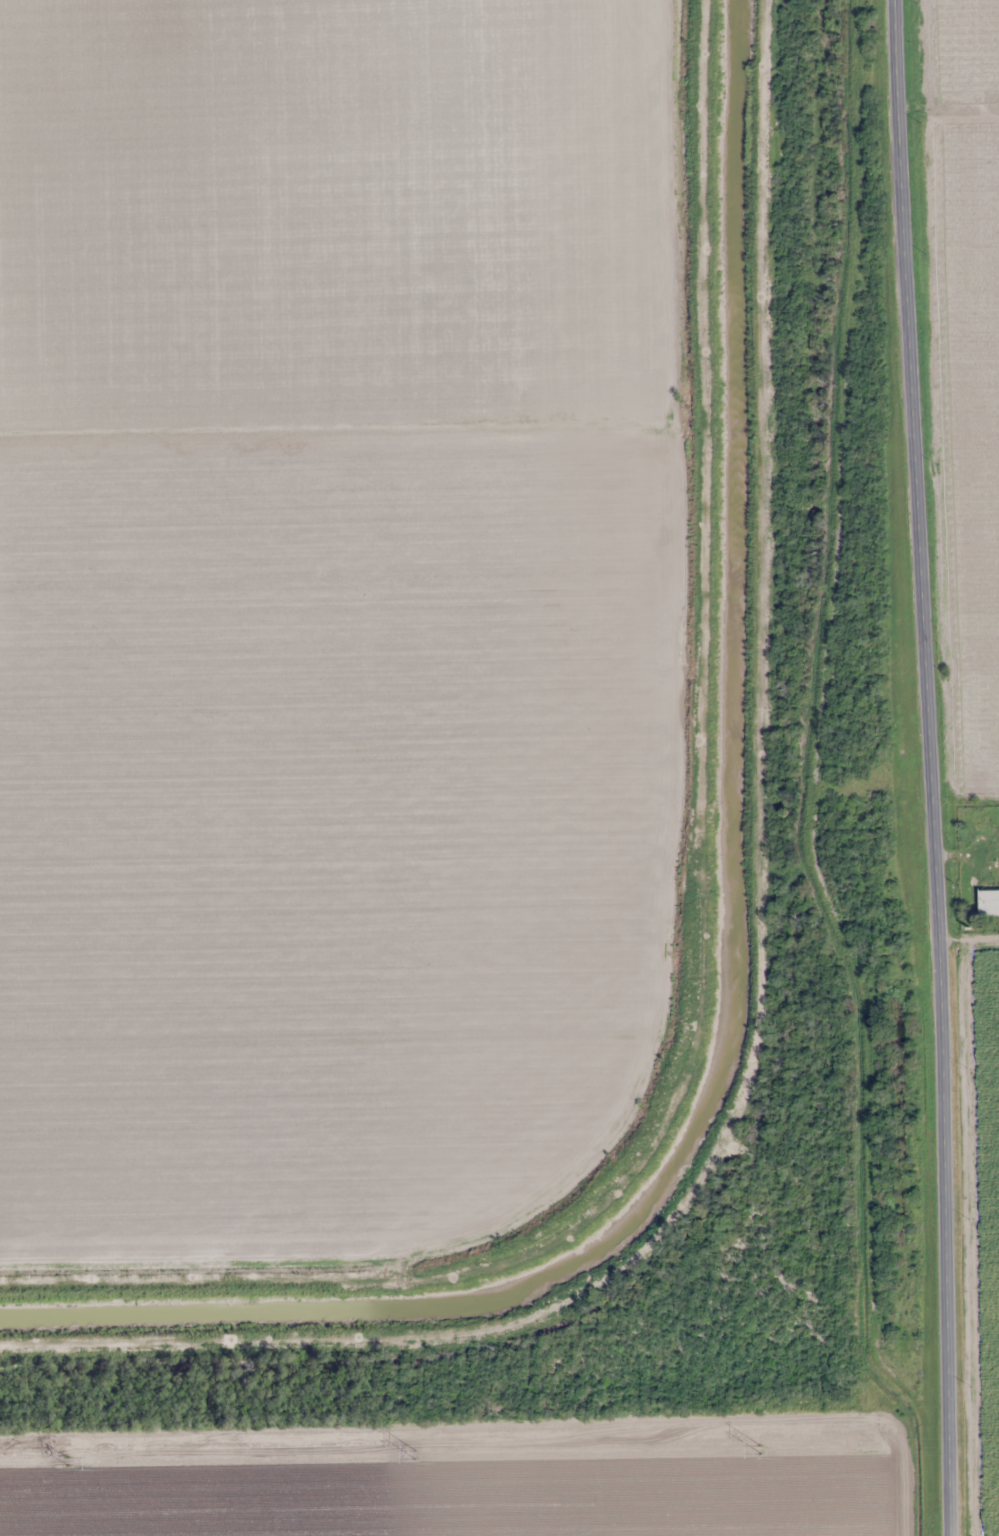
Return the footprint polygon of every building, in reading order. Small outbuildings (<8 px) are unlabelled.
[(980,889),(980,916),(998,916),(998,889),(980,889)]
